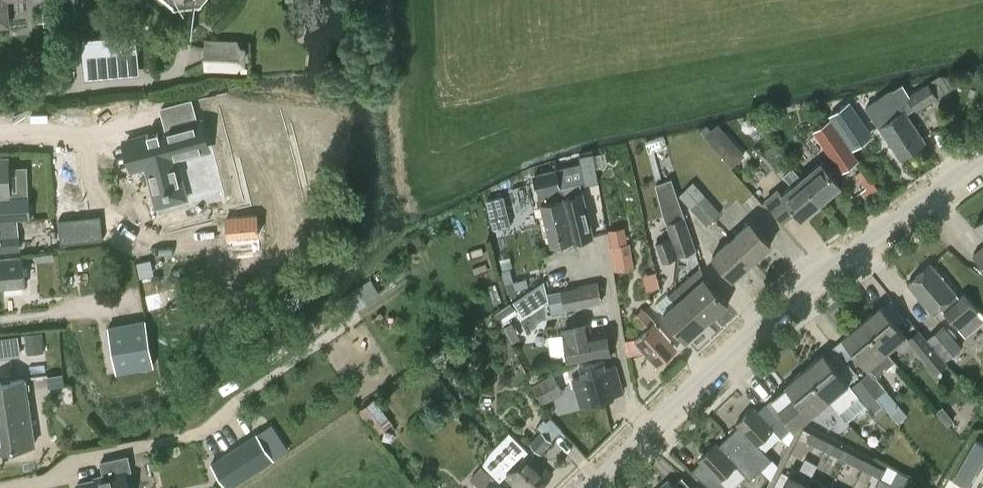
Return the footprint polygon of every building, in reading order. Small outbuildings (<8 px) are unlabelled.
[(10,24),(7,0),(0,0),(0,25),(10,24)] [(235,70),(235,43),(203,43),(203,70),(235,70)] [(866,105),(865,106),(876,121),(879,126),(900,158),(926,142),(909,116),(908,116),(905,111),(901,106),(911,100),(917,110),(950,89),(941,75),(928,83),(928,82),(916,90),(909,94),(905,88),(902,84),(892,91),(891,89),(884,94),(884,93),(866,105)] [(849,102),(829,116),(852,149),(872,136),(849,102)] [(176,128),(133,139),(140,168),(148,167),(154,190),(188,181),(182,155),(203,148),(195,117),(175,123),(176,128)] [(731,144),(713,125),(703,134),(720,153),(731,144)] [(598,181),(593,152),(579,155),(584,184),(598,181)] [(10,195),(9,173),(9,158),(0,158),(0,195),(10,195)] [(822,201),(841,186),(821,162),(802,179),(822,201)] [(801,219),(822,201),(802,179),(793,166),(784,174),(793,186),(784,193),(778,186),(763,198),(783,222),(795,212),(801,219)] [(534,172),(552,246),(573,241),(560,186),(556,168),(534,172)] [(671,178),(655,183),(664,215),(667,223),(666,223),(671,238),(678,257),(697,250),(685,216),(684,217),(681,208),(671,178)] [(584,194),(582,194),(579,182),(560,186),(573,241),(594,236),(584,194)] [(694,182),(687,188),(714,220),(721,213),(694,182)] [(707,226),(714,220),(687,188),(679,196),(707,226)] [(31,219),(30,196),(0,198),(0,221),(31,219)] [(504,196),(487,200),(495,229),(511,224),(504,196)] [(256,213),(226,217),(229,237),(258,234),(256,213)] [(103,239),(101,215),(59,219),(61,243),(103,239)] [(974,226),(982,236),(982,218),(974,226)] [(750,222),(730,240),(750,264),(771,245),(750,222)] [(624,227),(609,229),(612,245),(613,244),(617,269),(633,266),(630,242),(626,242),(624,227)] [(19,251),(43,250),(42,236),(17,239),(17,233),(0,234),(0,253),(19,251)] [(671,238),(655,243),(662,263),(678,257),(671,238)] [(730,240),(713,256),(734,279),(750,264),(730,240)] [(973,255),(982,267),(982,246),(973,255)] [(23,257),(0,260),(0,289),(6,288),(25,286),(23,257)] [(963,294),(959,298),(955,293),(931,265),(909,284),(933,312),(941,306),(944,310),(944,311),(961,331),(980,314),(963,294)] [(504,283),(513,281),(510,268),(502,270),(504,283)] [(659,269),(646,272),(649,288),(662,285),(659,269)] [(689,276),(676,288),(707,322),(727,304),(704,278),(696,285),(689,276)] [(374,278),(359,287),(365,299),(381,291),(374,278)] [(526,278),(513,281),(515,289),(528,286),(526,278)] [(508,322),(554,295),(546,282),(500,308),(508,322)] [(601,302),(598,284),(561,291),(561,290),(560,290),(564,309),(578,306),(601,302)] [(676,303),(663,314),(687,340),(707,322),(676,288),(668,295),(676,303)] [(882,306),(862,322),(887,352),(906,336),(886,311),(882,306)] [(659,366),(678,348),(655,323),(643,308),(633,317),(646,331),(644,333),(636,340),(659,366)] [(144,317),(108,324),(117,371),(153,365),(144,317)] [(867,368),(870,372),(871,371),(876,377),(895,362),(887,352),(862,322),(842,339),(867,368)] [(502,327),(511,344),(520,339),(511,323),(502,327)] [(572,326),(563,327),(564,332),(568,362),(577,361),(610,354),(606,331),(590,334),(588,323),(572,326)] [(962,347),(943,325),(927,339),(945,361),(962,347)] [(61,365),(57,331),(30,335),(33,368),(61,365)] [(943,360),(918,331),(908,339),(923,357),(923,358),(935,372),(946,364),(943,360)] [(840,411),(858,395),(851,387),(848,384),(849,383),(825,353),(805,370),(830,399),(840,411)] [(583,374),(572,377),(579,406),(591,402),(591,403),(614,397),(613,395),(623,392),(616,367),(606,370),(603,358),(580,365),(583,374)] [(786,387),(772,399),(796,428),(830,399),(805,370),(785,386),(786,387)] [(871,371),(870,372),(861,379),(877,398),(887,390),(876,377),(871,371)] [(565,392),(553,373),(532,386),(543,405),(565,392)] [(858,395),(873,414),(883,405),(877,398),(861,379),(851,387),(858,395)] [(0,386),(0,450),(34,444),(23,382),(0,386)] [(739,426),(728,436),(761,470),(771,479),(789,443),(780,439),(770,458),(758,444),(774,429),(773,428),(781,420),(769,407),(761,415),(754,407),(736,424),(739,426)] [(561,429),(549,417),(538,428),(541,431),(528,442),(541,455),(553,442),(550,440),(561,429)] [(802,428),(789,455),(798,459),(806,441),(817,447),(824,450),(829,441),(811,432),(802,428)] [(212,462),(228,487),(229,487),(274,459),(257,433),(212,462)] [(534,456),(529,451),(527,451),(509,433),(491,452),(483,464),(500,480),(503,477),(514,487),(516,487),(517,487),(539,487),(551,474),(537,462),(534,456)] [(692,472),(711,487),(733,487),(746,475),(750,479),(761,470),(728,436),(718,445),(716,443),(699,459),(701,462),(692,472)] [(954,479),(968,486),(982,460),(982,444),(976,440),(954,479)] [(829,441),(824,450),(843,460),(847,451),(829,441)] [(847,451),(843,460),(863,470),(867,461),(847,451)] [(79,487),(130,487),(126,472),(132,470),(129,456),(101,462),(105,478),(78,484),(79,487)] [(873,475),(891,484),(889,487),(903,487),(909,476),(897,471),(888,466),(885,470),(867,461),(863,470),(853,487),(866,487),(873,475)] [(480,487),(506,487),(495,478),(483,466),(471,479),(480,487)] [(783,487),(808,487),(813,477),(793,468),(790,475),(783,487)] [(808,487),(831,487),(832,486),(813,477),(808,487)] [(660,487),(677,487),(668,480),(660,487)]
